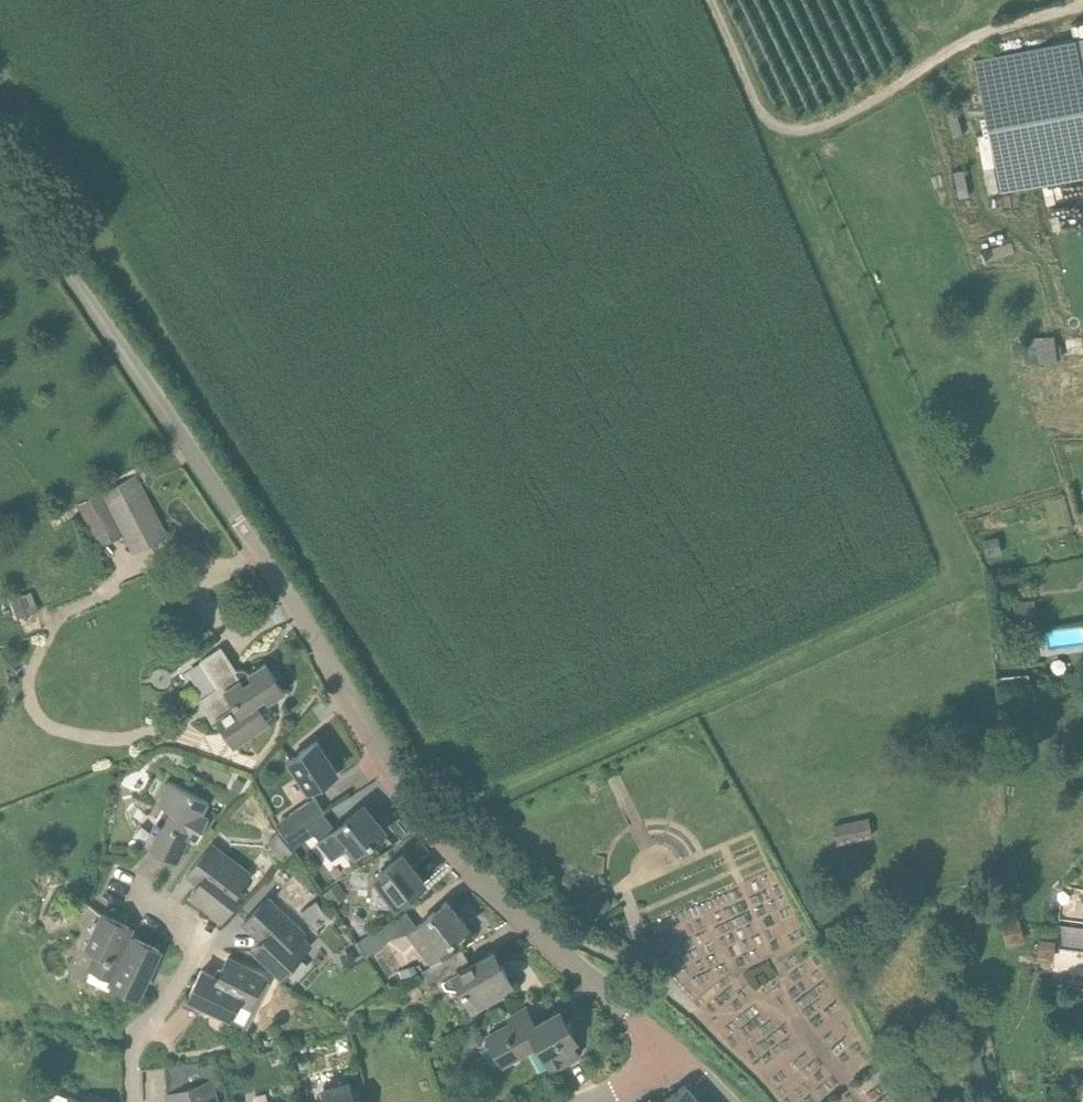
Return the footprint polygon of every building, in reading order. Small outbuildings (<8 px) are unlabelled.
[(1082,174),(1082,38),(973,61),(1000,191),(1082,174)] [(1052,193),(1054,229),(1082,227),(1082,191),(1052,193)] [(1056,332),(1028,337),(1033,364),(1061,359),(1056,332)] [(78,507),(100,548),(123,536),(132,553),(166,536),(135,476),(78,507)] [(1002,554),(998,536),(983,540),(988,557),(1002,554)] [(98,558),(104,568),(109,564),(103,554),(98,558)] [(1014,625),(1035,623),(1032,589),(1011,591),(1014,625)] [(29,614),(23,596),(10,600),(17,619),(29,614)] [(201,701),(214,720),(217,718),(235,745),(263,726),(253,712),(284,692),(265,664),(235,684),(233,680),(201,701)] [(1030,683),(1028,674),(1000,677),(1001,687),(1030,683)] [(288,762),(307,792),(336,772),(316,743),(288,762)] [(238,794),(245,783),(237,778),(231,790),(238,794)] [(197,841),(211,819),(204,815),(210,803),(170,783),(157,806),(163,809),(144,844),(156,851),(157,850),(166,855),(165,855),(177,862),(191,838),(197,841)] [(289,815),(290,816),(298,827),(306,822),(323,810),(315,798),(289,815)] [(346,850),(351,857),(368,843),(370,846),(373,843),(372,842),(384,832),(364,807),(346,820),(317,843),(331,861),(346,850)] [(298,827),(290,816),(279,823),(287,835),(298,827)] [(868,819),(835,826),(838,845),(872,838),(868,819)] [(284,837),(293,849),(314,834),(306,822),(298,827),(287,835),(284,837)] [(282,859),(292,849),(283,838),(279,832),(268,842),(282,859)] [(223,916),(242,891),(241,890),(253,874),(213,842),(190,872),(201,880),(191,892),(223,916)] [(373,879),(394,907),(425,882),(403,855),(373,879)] [(282,887),(283,888),(277,894),(321,935),(336,919),(329,912),(324,918),(317,918),(305,907),(301,892),(298,881),(292,876),(280,865),(270,876),(282,887)] [(345,895),(338,885),(325,893),(332,904),(345,895)] [(592,899),(598,913),(612,907),(606,893),(592,899)] [(282,975),(303,952),(295,944),(306,933),(269,897),(245,923),(263,940),(254,949),(282,975)] [(316,902),(302,911),(310,924),(324,914),(316,902)] [(406,936),(430,965),(455,952),(448,942),(467,927),(447,902),(417,926),(406,936)] [(133,942),(125,937),(129,928),(103,915),(86,950),(94,955),(87,969),(109,980),(108,983),(137,997),(141,989),(142,988),(159,950),(135,939),(133,942)] [(1024,940),(1018,919),(1001,924),(1006,945),(1024,940)] [(357,942),(366,956),(391,939),(382,926),(357,942)] [(1055,949),(1051,949),(1050,956),(1082,958),(1082,930),(1057,928),(1055,949)] [(1037,959),(1049,960),(1051,941),(1038,940),(1037,959)] [(421,976),(430,993),(444,985),(460,988),(472,1010),(501,994),(499,990),(511,983),(494,952),(470,966),(462,951),(421,976)] [(247,1011),(265,978),(228,958),(217,979),(201,970),(188,996),(230,1018),(237,1005),(247,1011)] [(417,972),(414,965),(399,971),(402,979),(417,972)] [(534,1037),(539,1046),(552,1069),(578,1054),(571,1043),(576,1040),(559,1011),(533,1026),(533,1027),(528,1029),(532,1037),(534,1037)] [(533,1027),(533,1026),(524,1012),(504,1022),(506,1027),(487,1038),(502,1067),(539,1046),(534,1037),(532,1037),(528,1029),(533,1027)] [(484,1041),(478,1029),(465,1036),(471,1047),(484,1041)] [(225,1075),(223,1064),(207,1065),(164,1066),(165,1071),(168,1093),(166,1094),(169,1101),(216,1101),(211,1085),(226,1083),(225,1075)] [(359,1094),(354,1095),(350,1079),(319,1087),(324,1101),(323,1101),(358,1101),(357,1099),(360,1098),(359,1094)] [(684,1086),(661,1101),(698,1101),(684,1086)]
